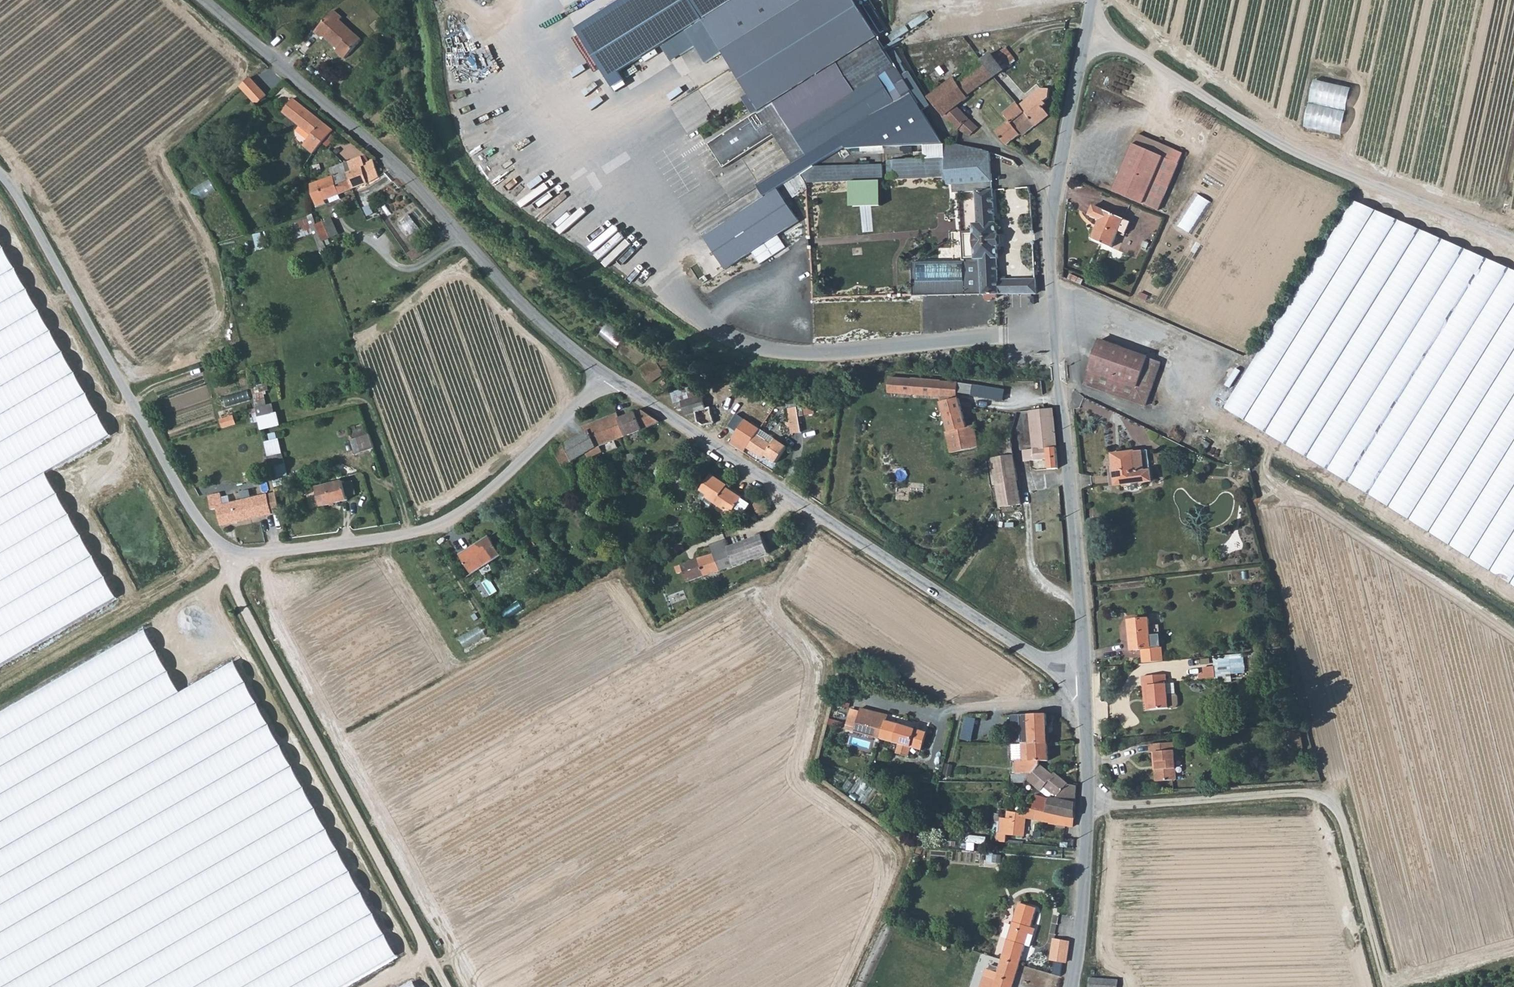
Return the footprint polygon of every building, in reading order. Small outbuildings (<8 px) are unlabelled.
[(700,20),(682,33),(707,67),(723,56),(747,95),(743,99),(753,116),(761,115),(876,39),(853,2),(856,0),(689,0),(700,20)] [(335,7),(314,30),(323,38),(325,36),(338,48),(336,50),(345,58),(363,39),(341,19),(343,16),(335,7)] [(761,115),(794,164),(909,88),(876,39),(761,115)] [(1008,49),(996,57),(1006,71),(1018,63),(1008,49)] [(1006,71),(996,57),(994,54),(984,62),(986,65),(996,79),(1006,71)] [(956,77),(927,95),(959,129),(971,135),(984,126),(975,121),(966,114),(958,106),(996,79),(986,65),(959,82),(956,77)] [(267,94),(250,76),(240,85),(258,105),(267,94)] [(1316,80),(1308,128),(1345,134),(1353,86),(1316,80)] [(1021,87),(1022,90),(1016,93),(1018,96),(1019,95),(1022,100),(1032,93),(1026,83),(1021,87)] [(1024,105),(1040,124),(1050,115),(1035,96),(1024,105)] [(315,156),(329,137),(333,132),(334,130),(295,100),(283,114),(307,133),(302,141),(308,145),(305,148),(315,156)] [(1023,132),(1026,136),(1040,124),(1024,105),(1010,115),(1012,119),(997,130),(1001,135),(1008,144),(1023,132)] [(1167,146),(1143,135),(1140,142),(1164,152),(1167,146)] [(1171,183),(1154,175),(1164,152),(1140,142),(1133,139),(1113,186),(1161,206),(1171,183)] [(994,153),(961,143),(959,141),(945,147),(946,159),(947,179),(945,179),(945,182),(995,181),(994,153)] [(1181,159),(1164,152),(1154,175),(1171,183),(1181,159)] [(351,171),(346,174),(353,191),(356,190),(369,185),(381,178),(374,161),(365,164),(363,158),(349,163),(351,171)] [(894,181),(928,179),(928,159),(887,160),(888,177),(895,177),(894,181)] [(945,179),(947,179),(946,159),(928,159),(928,179),(945,179)] [(346,174),(351,171),(349,163),(345,165),(332,170),(334,177),(312,186),(316,205),(329,200),(331,205),(340,202),(338,196),(353,191),(346,174)] [(813,184),(882,181),(881,165),(813,168),(813,184)] [(200,202),(219,191),(212,179),(193,190),(200,202)] [(800,221),(779,190),(706,240),(728,271),(800,221)] [(1037,280),(999,281),(997,259),(999,259),(998,250),(1001,250),(1001,238),(997,239),(995,192),(976,193),(978,233),(962,233),(965,260),(978,260),(979,287),(979,293),(987,294),(988,300),(993,300),(997,297),(1001,297),(1001,294),(1038,294),(1037,280)] [(1125,214),(1094,201),(1090,211),(1102,217),(1095,235),(1114,243),(1120,228),(1125,214)] [(352,215),(362,211),(358,203),(349,207),(352,215)] [(1349,205),(1223,412),(1513,593),(1513,273),(1349,205)] [(1133,217),(1125,214),(1120,228),(1127,231),(1133,217)] [(339,236),(332,221),(317,228),(325,242),(339,236)] [(119,600),(46,475),(111,436),(0,242),(0,667),(119,600)] [(602,334),(619,348),(628,336),(612,322),(602,334)] [(1090,372),(1136,388),(1146,358),(1099,342),(1090,372)] [(1090,372),(1086,386),(1147,406),(1161,362),(1146,358),(1136,388),(1090,372)] [(652,384),(666,376),(657,362),(641,372),(644,376),(646,375),(652,384)] [(975,396),(975,398),(1005,403),(1007,392),(961,384),(893,379),(893,393),(940,397),(953,432),(950,432),(955,454),(983,448),(978,428),(971,429),(963,400),(960,400),(961,394),(975,396)] [(251,391),(227,395),(228,405),(253,401),(251,391)] [(701,424),(709,429),(716,426),(717,425),(713,407),(710,408),(707,398),(686,404),(690,416),(698,414),(701,424)] [(743,408),(742,401),(712,404),(713,407),(717,425),(716,426),(719,438),(737,430),(734,409),(743,408)] [(272,407),(260,410),(262,421),(275,418),(272,407)] [(795,432),(805,431),(801,407),(791,408),(795,432)] [(600,446),(661,420),(642,408),(618,418),(616,413),(587,425),(585,422),(579,424),(583,432),(562,444),(554,447),(560,464),(564,463),(566,468),(571,466),(569,460),(585,452),(587,455),(601,450),(600,446)] [(1056,419),(1056,412),(1035,414),(1035,421),(1056,419)] [(226,429),(240,425),(238,417),(224,421),(226,429)] [(1056,419),(1035,421),(1036,451),(1026,452),(1026,462),(1050,460),(1050,471),(1060,469),(1056,419)] [(753,424),(747,429),(745,427),(738,440),(747,448),(748,447),(757,436),(761,430),(753,424)] [(352,449),(370,444),(365,431),(348,435),(352,449)] [(276,477),(289,475),(281,432),(268,434),(276,477)] [(778,440),(774,446),(757,436),(748,447),(767,459),(769,455),(781,463),(790,448),(778,440)] [(1003,440),(1006,460),(1017,458),(1013,439),(1003,440)] [(1148,462),(1146,451),(1134,453),(1135,463),(1148,462)] [(633,459),(630,452),(624,455),(628,462),(633,459)] [(1113,455),(1118,487),(1151,482),(1148,462),(1135,463),(1134,453),(1113,455)] [(607,463),(603,454),(599,455),(605,469),(611,467),(609,462),(607,463)] [(998,486),(1021,482),(1017,458),(1006,460),(990,462),(994,486),(998,486)] [(707,494),(723,505),(720,510),(728,515),(733,507),(741,512),(749,501),(744,497),(743,494),(740,492),(739,492),(730,485),(731,482),(713,470),(703,486),(710,491),(707,494)] [(998,486),(1002,511),(1024,507),(1021,482),(998,486)] [(345,483),(319,488),(322,507),(349,502),(345,483)] [(222,495),(209,498),(213,510),(219,509),(222,524),(274,514),(270,496),(234,503),(235,506),(225,508),(223,499),(222,495)] [(235,506),(234,503),(232,496),(223,499),(225,508),(235,506)] [(754,501),(759,515),(771,510),(765,498),(754,501)] [(472,540),(473,543),(460,550),(469,567),(477,563),(481,568),(489,563),(486,558),(499,550),(489,531),(472,540)] [(712,554),(718,571),(720,570),(771,553),(764,535),(739,544),(736,535),(709,545),(712,554)] [(458,548),(460,550),(473,543),(472,540),(458,548)] [(673,551),(679,549),(678,542),(671,544),(673,551)] [(688,581),(718,571),(712,554),(710,554),(700,555),(690,558),(681,563),(688,581)] [(1143,662),(1165,659),(1163,646),(1152,647),(1149,619),(1130,621),(1132,649),(1142,648),(1143,662)] [(145,630),(0,712),(0,986),(344,986),(397,956),(234,661),(182,692),(145,630)] [(1246,654),(1216,656),(1216,666),(1203,667),(1204,681),(1235,680),(1234,673),(1247,672),(1246,654)] [(1144,686),(1145,709),(1165,708),(1172,707),(1174,704),(1174,696),(1171,693),(1164,693),(1163,683),(1162,674),(1138,676),(1139,687),(1144,686)] [(1163,683),(1164,693),(1171,693),(1171,682),(1163,683)] [(895,717),(868,710),(863,732),(906,744),(903,753),(916,756),(918,747),(929,750),(933,733),(894,724),(895,717)] [(1046,743),(1046,715),(1019,714),(1019,722),(1028,722),(1028,740),(1023,741),(1023,744),(1046,743)] [(963,739),(975,741),(979,718),(967,716),(963,739)] [(1296,742),(1296,730),(1288,730),(1289,743),(1296,742)] [(1149,754),(1150,780),(1175,779),(1172,742),(1146,744),(1146,754),(1149,754)] [(1047,760),(1046,743),(1023,744),(1010,744),(1009,760),(1014,761),(1038,764),(1038,759),(1047,760)] [(1035,795),(1031,810),(1076,819),(1076,785),(1068,785),(1054,772),(1052,774),(1038,764),(1014,761),(1012,785),(1033,787),(1036,783),(1043,789),(1047,788),(1045,797),(1035,795)] [(996,821),(995,831),(1005,833),(1008,811),(998,808),(997,813),(991,811),(990,821),(996,821)] [(1049,823),(1076,826),(1076,819),(1031,810),(1025,809),(1025,816),(1050,819),(1049,823)] [(1022,835),(1025,816),(1008,811),(1005,833),(1022,835)] [(991,957),(1017,965),(1024,967),(1026,958),(1020,957),(1035,908),(1018,903),(1001,957),(992,954),(991,957)] [(1052,961),(1070,963),(1072,940),(1055,938),(1052,961)] [(1014,976),(1017,965),(991,957),(988,969),(985,968),(979,986),(1010,986),(1014,976)] [(1021,978),(1024,967),(1017,965),(1014,976),(1021,978)] [(1056,977),(1041,972),(1034,986),(1051,986),(1056,977)] [(392,986),(421,986),(414,974),(392,986)] [(1091,978),(1091,986),(1123,986),(1123,983),(1117,983),(1117,980),(1091,978)]
